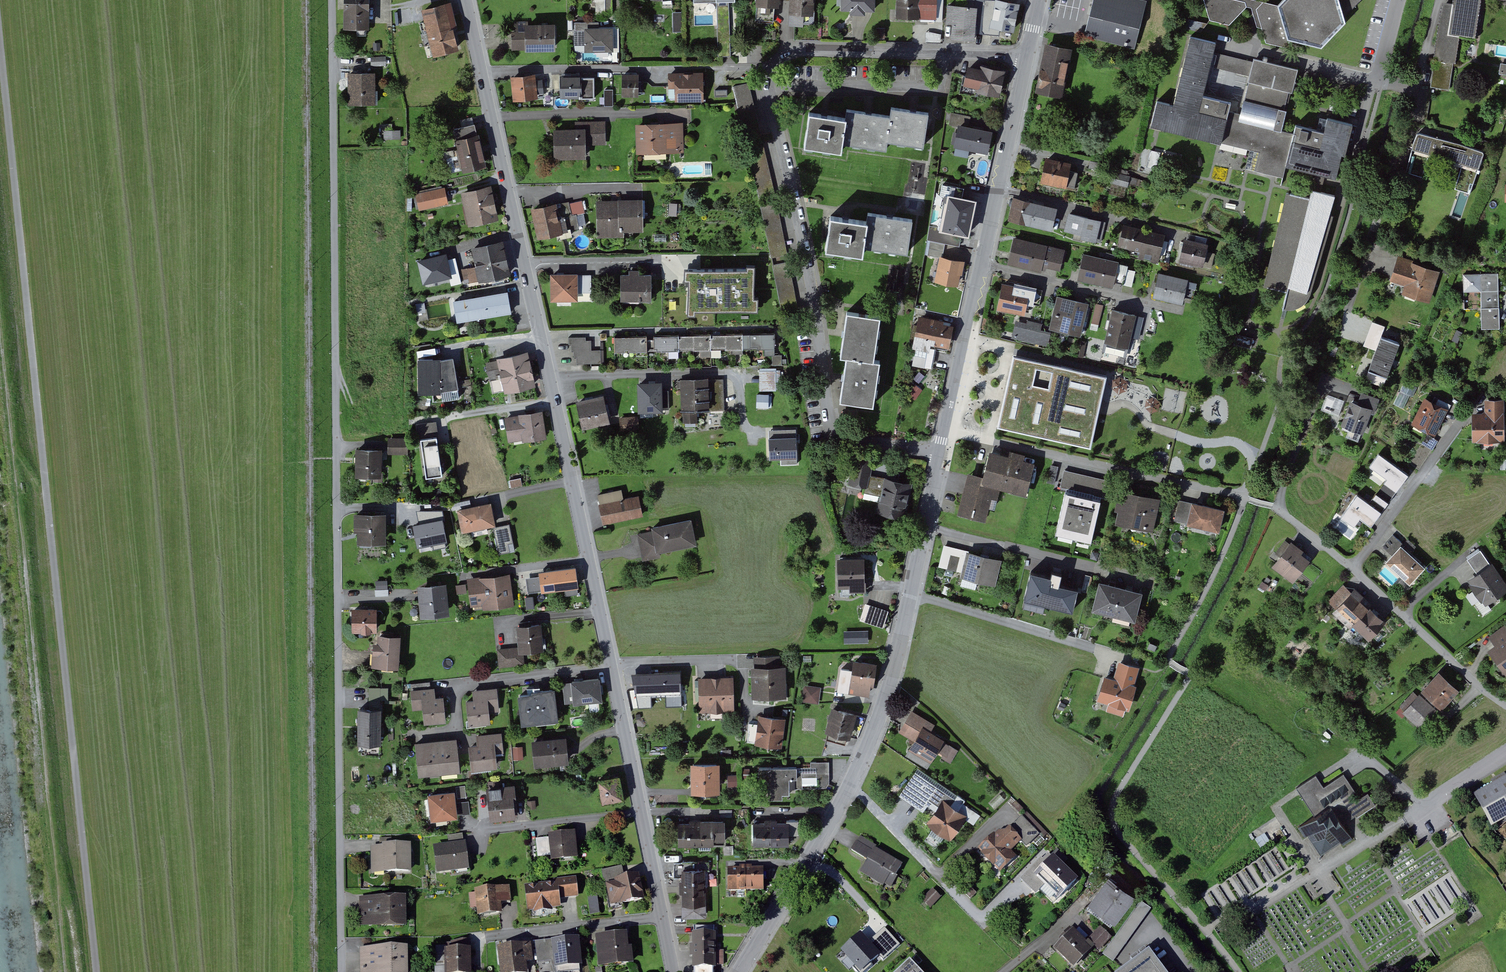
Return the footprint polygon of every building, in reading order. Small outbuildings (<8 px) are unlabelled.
[(345,29),(370,29),(371,0),(345,0),(345,29)] [(720,0),(721,55),(732,55),(731,0),(720,0)] [(815,12),(816,0),(794,0),(793,24),(817,25),(817,12),(815,12)] [(845,8),(854,8),(854,12),(866,13),(867,9),(872,9),(876,9),(876,0),(845,0),(845,8)] [(900,15),(923,16),(923,20),(945,20),(945,0),(901,0),(900,15)] [(1000,1),(988,0),(986,28),(988,32),(1001,33),(1002,26),(995,24),(1000,1)] [(1014,29),(1020,4),(1002,0),(1000,0),(1000,1),(995,24),(1002,26),(1014,29)] [(1150,0),(1096,0),(1087,35),(1138,48),(1151,0),(1150,0)] [(1213,19),(1232,24),(1250,6),(1254,7),(1257,17),(1260,26),(1265,28),(1270,42),(1286,46),(1288,44),(1276,4),(1261,0),(1207,0),(1213,19)] [(1281,5),(1291,38),(1326,47),(1350,22),(1349,15),(1344,0),(1286,0),(1281,5)] [(1349,15),(1363,0),(1344,0),(1349,15)] [(1462,36),(1479,38),(1484,0),(1458,0),(1457,4),(1447,2),(1436,77),(1456,80),(1462,36)] [(452,1),(423,9),(435,56),(464,48),(454,9),(452,1)] [(776,20),(776,5),(759,4),(759,19),(776,20)] [(977,38),(979,8),(952,5),(950,21),(956,21),(955,36),(977,38)] [(674,30),(683,30),(682,11),(673,11),(674,30)] [(601,22),(577,22),(577,44),(589,44),(588,29),(601,29),(601,26),(601,22)] [(556,23),(518,24),(518,30),(513,30),(514,41),(514,51),(557,50),(556,23)] [(589,44),(589,49),(614,49),(614,29),(601,29),(588,29),(589,44)] [(1160,100),(1154,124),(1261,151),(1256,171),(1285,178),(1283,184),(1290,186),(1294,168),(1318,174),(1311,198),(1289,192),(1266,284),(1312,295),(1347,154),(1350,155),(1357,124),(1331,118),(1328,132),(1299,125),(1297,133),(1286,130),(1301,69),(1257,58),(1241,121),(1203,111),(1220,42),(1195,36),(1178,105),(1160,100)] [(1072,50),(1050,45),(1041,89),(1063,94),(1072,50)] [(1222,54),(1219,66),(1233,70),(1237,59),(1222,54)] [(984,67),(984,70),(971,68),(968,83),(980,85),(980,89),(1000,93),(1005,71),(984,67)] [(377,72),(349,72),(350,105),(377,105),(377,72)] [(537,74),(513,76),(515,99),(539,97),(538,93),(537,81),(537,74)] [(646,82),(639,82),(639,74),(626,74),(626,94),(646,94),(646,82)] [(680,99),(703,99),(703,74),(673,74),(673,79),(673,86),(680,85),(680,99)] [(596,97),(596,77),(590,77),(563,77),(563,98),(596,97)] [(750,82),(736,86),(748,138),(763,134),(750,82)] [(604,89),(605,104),(613,104),(612,88),(604,89)] [(916,110),(895,107),(894,115),(890,141),(927,146),(932,113),(916,110)] [(872,112),(850,109),(849,118),(845,144),(889,150),(890,141),(894,115),(872,112)] [(827,115),(811,112),(806,147),(844,152),(845,144),(849,118),(827,115)] [(952,124),(962,126),(970,128),(971,123),(973,116),(955,112),(952,124)] [(608,121),(579,122),(579,129),(586,129),(587,143),(608,143),(608,121)] [(673,122),(638,123),(638,153),(686,151),(685,122),(673,122)] [(477,123),(454,129),(465,172),(487,166),(478,127),(477,123)] [(962,126),(958,145),(971,147),(992,152),(996,133),(970,128),(962,126)] [(579,129),(556,130),(557,157),(587,157),(587,143),(586,129),(579,129)] [(1488,152),(1422,133),(1410,173),(1426,177),(1432,157),(1464,166),(1458,188),(1476,193),(1488,152)] [(764,142),(749,145),(762,197),(776,194),(764,142)] [(971,147),(958,145),(957,153),(969,156),(971,147)] [(1071,164),(1050,159),(1045,180),(1077,187),(1080,172),(1070,169),(1071,164)] [(1108,164),(1093,160),(1091,167),(1106,171),(1108,164)] [(1133,176),(1129,175),(1129,171),(1118,169),(1115,182),(1130,185),(1133,176)] [(960,192),(961,187),(945,184),(943,194),(947,195),(959,197),(960,192)] [(494,185),(463,192),(470,227),(501,220),(494,185)] [(448,193),(447,187),(417,193),(421,210),(451,203),(448,193)] [(970,234),(976,201),(959,197),(947,195),(940,228),(970,234)] [(1017,198),(1012,218),(1055,229),(1060,208),(1017,198)] [(626,231),(645,230),(645,199),(631,200),(621,200),(621,201),(600,201),(600,236),(626,236),(626,231)] [(586,212),(584,200),(577,202),(571,203),(571,201),(534,207),(539,237),(562,232),(573,231),(580,229),(578,214),(586,212)] [(778,202),(764,205),(774,257),(789,254),(778,202)] [(894,216),(871,213),(870,222),(867,247),(910,254),(916,220),(894,216)] [(1107,222),(1073,214),(1069,229),(1087,233),(1086,237),(1103,241),(1107,222)] [(851,220),(832,217),(827,251),(865,257),(867,247),(870,222),(851,220)] [(1166,235),(1126,225),(1121,245),(1142,250),(1141,256),(1160,261),(1166,235)] [(1043,270),(1045,264),(1053,266),(1062,268),(1067,249),(1018,237),(1012,263),(1043,270)] [(513,274),(505,240),(473,247),(477,266),(464,268),(468,285),(513,274)] [(1189,240),(1185,261),(1205,265),(1208,251),(1210,244),(1189,240)] [(1208,251),(1205,265),(1214,267),(1215,264),(1217,253),(1208,251)] [(1121,262),(1087,254),(1081,279),(1115,287),(1117,281),(1121,263),(1121,262)] [(967,262),(944,257),(939,281),(960,285),(962,273),(964,274),(967,262)] [(1443,272),(1401,259),(1398,270),(1395,281),(1409,285),(1406,293),(1434,302),(1443,272)] [(790,262),(776,264),(786,317),(800,315),(790,262)] [(1130,269),(1131,266),(1121,263),(1117,281),(1122,282),(1127,283),(1130,269)] [(748,269),(686,268),(686,279),(689,279),(689,308),(689,314),(697,314),(697,309),(760,310),(760,297),(755,297),(755,264),(748,264),(748,269)] [(1126,284),(1135,286),(1138,271),(1130,269),(1127,283),(1126,284)] [(623,275),(624,297),(653,297),(653,275),(641,275),(641,271),(632,271),(632,275),(623,275)] [(579,274),(553,274),(553,300),(579,300),(579,292),(579,274)] [(579,292),(593,292),(593,274),(585,274),(579,274),(579,292)] [(1191,280),(1163,274),(1158,296),(1186,303),(1191,280)] [(1486,328),(1503,328),(1502,274),(1467,275),(1467,291),(1485,291),(1486,328)] [(1031,285),(1016,282),(1015,286),(1007,284),(1002,307),(1025,312),(1027,300),(1030,287),(1031,285)] [(1042,303),(1044,290),(1030,287),(1027,300),(1042,303)] [(509,291),(455,301),(458,322),(513,314),(509,291)] [(1090,303),(1061,296),(1053,327),(1083,334),(1090,303)] [(1137,315),(1115,309),(1105,350),(1128,355),(1137,315)] [(883,317),(850,312),(846,334),(843,358),(849,358),(876,362),(883,317)] [(925,317),(915,362),(932,365),(933,358),(936,346),(948,348),(954,323),(925,317)] [(1038,342),(1042,323),(1017,318),(1013,337),(1038,342)] [(777,333),(745,334),(745,349),(767,348),(777,348),(777,333)] [(1251,337),(1239,333),(1236,343),(1248,346),(1251,337)] [(683,335),(683,338),(681,338),(681,350),(703,350),(713,349),(713,337),(713,334),(683,335)] [(745,334),(715,334),(715,337),(713,337),(713,349),(735,349),(745,349),(745,334)] [(649,339),(649,351),(672,350),(681,350),(681,338),(681,335),(656,336),(656,339),(649,339)] [(576,350),(576,357),(578,356),(579,363),(603,363),(603,349),(593,349),(593,340),(588,340),(588,336),(570,337),(570,344),(573,344),(573,350),(576,350)] [(649,336),(616,337),(616,352),(639,351),(649,351),(649,339),(649,336)] [(1404,344),(1386,337),(1385,340),(1373,370),(1391,377),(1404,344)] [(499,358),(507,394),(538,386),(530,350),(499,358)] [(777,355),(775,355),(775,365),(784,364),(784,354),(777,355)] [(1110,376),(1016,355),(1000,425),(1094,447),(1110,376)] [(877,408),(883,363),(876,362),(849,358),(846,377),(842,402),(877,408)] [(419,393),(434,393),(441,393),(440,361),(440,359),(419,359),(419,393)] [(455,359),(440,361),(441,393),(434,393),(434,402),(463,398),(455,359)] [(778,367),(760,367),(760,389),(778,389),(778,367)] [(1114,391),(1129,390),(1127,375),(1112,377),(1114,391)] [(726,393),(726,378),(686,379),(686,410),(698,410),(727,409),(726,393)] [(662,383),(642,383),(642,409),(671,408),(671,390),(662,390),(662,383)] [(742,395),(742,392),(726,393),(727,409),(727,411),(742,411),(742,395)] [(757,407),(769,407),(770,392),(757,392),(757,407)] [(1360,404),(1355,402),(1345,425),(1366,433),(1375,412),(1378,414),(1384,399),(1365,392),(1360,404)] [(1345,400),(1330,394),(1325,408),(1340,414),(1345,400)] [(605,397),(581,402),(586,426),(610,420),(605,397)] [(1452,410),(1428,398),(1416,424),(1439,436),(1452,410)] [(1476,442),(1505,442),(1505,400),(1489,400),(1489,407),(1489,413),(1476,413),(1476,442)] [(698,410),(686,410),(687,421),(698,420),(698,410)] [(544,411),(507,417),(511,443),(548,438),(544,411)] [(640,417),(623,418),(623,428),(641,427),(640,417)] [(437,421),(418,424),(426,478),(445,476),(437,421)] [(800,436),(772,437),(773,457),(800,456),(800,436)] [(410,437),(389,437),(389,444),(389,454),(410,454),(410,437)] [(357,449),(356,477),(383,478),(383,449),(357,449)] [(1034,463),(993,453),(987,478),(986,481),(1003,485),(1027,491),(1034,463)] [(1389,478),(1380,491),(1393,500),(1411,473),(1382,453),(1373,466),(1389,478)] [(888,481),(870,477),(874,460),(858,457),(853,481),(886,488),(888,481)] [(1114,480),(1067,469),(1063,486),(1110,497),(1114,480)] [(1003,485),(986,481),(987,478),(971,475),(962,511),(986,517),(992,493),(1001,495),(1003,485)] [(906,514),(913,483),(888,478),(888,481),(886,488),(882,509),(906,514)] [(641,496),(626,499),(624,489),(601,494),(606,521),(644,514),(641,496)] [(1120,520),(1155,528),(1162,498),(1125,489),(1120,507),(1123,508),(1120,520)] [(1103,500),(1067,491),(1058,530),(1093,539),(1103,500)] [(1375,526),(1393,500),(1380,491),(1372,502),(1360,494),(1344,517),(1357,526),(1362,518),(1375,526)] [(1178,520),(1192,523),(1196,502),(1189,501),(1183,499),(1178,520)] [(496,523),(492,502),(460,508),(464,529),(473,528),(488,525),(496,523)] [(1227,509),(1196,502),(1192,523),(1223,530),(1227,509)] [(445,510),(418,510),(420,516),(421,523),(445,518),(448,519),(445,510)] [(388,513),(355,513),(355,533),(358,533),(358,545),(388,545),(388,513)] [(421,523),(415,524),(420,547),(449,541),(445,518),(421,523)] [(693,520),(655,527),(656,530),(659,549),(697,542),(693,520)] [(511,524),(497,527),(502,553),(517,550),(511,524)] [(473,528),(475,535),(490,532),(488,525),(473,528)] [(656,530),(640,533),(643,548),(645,558),(661,555),(659,549),(656,530)] [(1312,559),(1292,543),(1275,565),(1296,580),(1312,559)] [(1427,566),(1403,544),(1388,561),(1412,582),(1427,566)] [(958,547),(947,545),(942,565),(965,570),(970,550),(958,547)] [(1484,549),(1470,560),(1475,566),(1481,574),(1471,582),(1490,607),(1505,594),(1505,578),(1484,549)] [(972,552),(966,574),(997,582),(1002,560),(972,552)] [(865,581),(865,557),(841,558),(841,585),(853,585),(853,590),(867,590),(867,586),(867,581),(865,581)] [(577,566),(541,570),(542,575),(544,590),(567,587),(580,585),(577,566)] [(1040,572),(1034,570),(1029,592),(1051,598),(1058,599),(1062,583),(1064,575),(1055,573),(1054,575),(1040,572)] [(512,573),(469,578),(472,605),(484,604),(484,608),(516,604),(512,573)] [(530,591),(544,590),(542,575),(528,577),(530,591)] [(447,579),(418,582),(419,593),(421,614),(451,611),(447,579)] [(1104,582),(1097,609),(1137,618),(1144,591),(1110,583),(1104,582)] [(1075,609),(1080,587),(1062,583),(1058,599),(1051,598),(1050,603),(1075,609)] [(581,593),(580,585),(567,587),(568,595),(581,593)] [(1355,631),(1359,626),(1374,640),(1389,623),(1374,610),(1377,606),(1358,589),(1355,593),(1347,586),(1332,602),(1340,609),(1336,614),(1355,631)] [(889,611),(869,604),(864,619),(885,625),(889,611)] [(378,605),(353,605),(353,629),(378,629),(378,605)] [(543,619),(518,622),(520,645),(499,647),(501,666),(527,663),(526,649),(546,647),(543,619)] [(1492,636),(1494,640),(1499,646),(1492,652),(1505,671),(1505,626),(1492,636)] [(403,632),(379,630),(378,639),(375,639),(374,656),(373,663),(401,665),(403,632)] [(782,655),(757,656),(757,661),(757,667),(782,666),(782,655)] [(1126,714),(1128,706),(1132,707),(1139,685),(1136,684),(1141,666),(1123,660),(1120,668),(1117,678),(1108,676),(1102,698),(1113,701),(1111,709),(1126,714)] [(878,664),(857,661),(856,669),(853,691),(871,693),(872,683),(876,683),(878,664)] [(757,667),(755,667),(755,695),(788,694),(787,666),(782,666),(757,667)] [(846,690),(853,691),(856,669),(844,667),(841,689),(846,690)] [(686,669),(630,671),(634,692),(638,693),(639,706),(653,706),(653,696),(667,695),(668,706),(685,705),(684,692),(686,690),(686,669)] [(1463,691),(1442,673),(1426,691),(1447,709),(1463,691)] [(717,677),(701,678),(702,711),(735,710),(735,677),(717,677)] [(601,678),(573,680),(575,702),(603,699),(601,678)] [(413,683),(413,690),(432,688),(432,685),(431,681),(413,683)] [(499,685),(474,687),(475,696),(468,697),(470,723),(492,721),(491,711),(501,710),(499,685)] [(822,687),(807,685),(806,700),(821,702),(822,687)] [(437,697),(436,688),(432,688),(413,690),(415,708),(425,707),(426,721),(448,719),(445,696),(437,697)] [(531,693),(521,694),(523,721),(558,717),(555,688),(531,691),(531,693)] [(1440,710),(1423,695),(1407,714),(1424,729),(1440,710)] [(382,705),(358,705),(358,741),(382,741),(382,705)] [(851,736),(856,714),(836,709),(830,730),(831,730),(849,735),(851,736)] [(946,739),(932,731),(936,724),(914,711),(909,719),(902,731),(917,739),(912,748),(933,760),(940,749),(945,741),(946,739)] [(783,745),(786,718),(762,715),(761,723),(759,742),(783,745)] [(750,741),(759,742),(761,723),(757,723),(752,722),(750,741)] [(831,730),(829,738),(847,743),(848,740),(849,735),(831,730)] [(480,739),(481,745),(471,746),(473,769),(497,766),(496,751),(506,750),(504,732),(480,735),(480,739)] [(533,737),(536,764),(570,760),(567,733),(533,737)] [(458,738),(438,740),(441,772),(461,769),(458,738)] [(438,740),(418,742),(421,774),(441,772),(438,740)] [(953,761),(960,750),(945,741),(940,749),(947,753),(945,756),(953,761)] [(804,777),(819,777),(819,787),(829,787),(832,782),(831,761),(813,761),(813,767),(761,767),(761,780),(770,780),(771,798),(784,798),(784,793),(791,793),(791,787),(805,787),(804,777)] [(720,796),(720,764),(696,764),(696,791),(696,796),(720,796)] [(959,798),(918,769),(901,793),(924,809),(931,799),(942,807),(946,801),(953,806),(959,798)] [(621,772),(599,776),(604,800),(626,796),(621,772)] [(1303,791),(1318,816),(1300,827),(1307,837),(1312,835),(1323,853),(1345,840),(1347,844),(1357,838),(1347,822),(1359,814),(1360,815),(1378,804),(1371,792),(1358,800),(1354,794),(1358,792),(1346,774),(1327,786),(1322,778),(1303,791)] [(739,775),(731,775),(731,785),(739,785),(739,775)] [(1478,794),(1497,826),(1505,821),(1505,778),(1478,794)] [(467,785),(458,785),(459,797),(463,797),(468,796),(467,785)] [(476,798),(478,818),(483,817),(518,814),(515,786),(491,788),(491,796),(476,798)] [(456,790),(429,793),(432,818),(458,816),(456,790)] [(932,822),(952,836),(966,815),(953,806),(946,801),(942,807),(932,822)] [(703,820),(703,823),(704,844),(715,844),(715,842),(727,842),(727,820),(703,820)] [(790,833),(800,833),(800,820),(790,820),(790,823),(790,833)] [(681,844),(704,844),(703,823),(681,824),(681,844)] [(756,823),(756,843),(790,842),(790,833),(790,823),(756,823)] [(1012,829),(1005,835),(1001,830),(982,848),(986,852),(985,854),(996,865),(997,864),(1003,870),(1018,857),(1012,851),(1023,840),(1012,829)] [(543,837),(538,838),(540,857),(552,855),(553,860),(580,857),(577,830),(549,833),(550,836),(543,837)] [(1262,847),(1271,842),(1267,833),(1257,838),(1262,847)] [(862,835),(854,849),(871,859),(877,848),(879,845),(862,835)] [(467,840),(435,844),(439,873),(471,868),(468,846),(467,840)] [(413,843),(373,844),(373,873),(413,872),(413,843)] [(904,865),(877,848),(871,859),(863,871),(890,887),(904,865)] [(1052,853),(1046,859),(1044,857),(1023,878),(1030,885),(1039,894),(1041,891),(1048,885),(1039,875),(1056,858),(1052,853)] [(1080,881),(1056,858),(1039,875),(1048,885),(1058,894),(1062,899),(1080,881)] [(684,861),(685,870),(707,869),(710,869),(710,861),(684,861)] [(624,865),(604,869),(612,906),(647,899),(641,872),(626,875),(624,865)] [(707,886),(707,869),(685,870),(685,887),(707,886)] [(765,869),(731,869),(731,890),(765,889),(765,869)] [(1091,900),(1118,921),(1138,893),(1111,873),(1091,900)] [(556,881),(527,884),(529,910),(563,907),(562,898),(571,897),(581,896),(579,876),(555,878),(556,881)] [(512,885),(476,889),(479,915),(504,912),(503,902),(508,902),(514,901),(512,885)] [(1058,894),(1048,885),(1041,891),(1051,901),(1058,894)] [(708,903),(707,886),(685,887),(685,903),(708,903)] [(407,894),(361,895),(361,907),(362,926),(408,925),(407,894)] [(1144,902),(1106,954),(1116,961),(1154,909),(1144,902)] [(708,916),(708,903),(685,903),(685,916),(708,916)] [(1076,928),(1057,947),(1078,967),(1097,947),(1076,928)] [(1100,949),(1113,934),(1107,929),(1094,943),(1100,949)] [(631,930),(597,934),(600,965),(634,962),(631,930)] [(696,933),(696,950),(716,950),(716,933),(696,933)] [(861,971),(863,971),(882,956),(862,934),(842,951),(861,971)] [(584,965),(580,936),(553,939),(556,968),(584,965)] [(499,945),(501,971),(530,971),(528,961),(535,961),(534,942),(499,945)] [(362,947),(362,962),(362,971),(410,971),(410,945),(362,947)] [(446,947),(447,971),(473,971),(473,946),(446,947)] [(716,967),(716,950),(696,950),(696,967),(698,967),(714,967),(716,967)] [(1152,950),(1123,971),(1169,971),(1152,950)] [(912,960),(900,971),(924,971),(912,960)]
